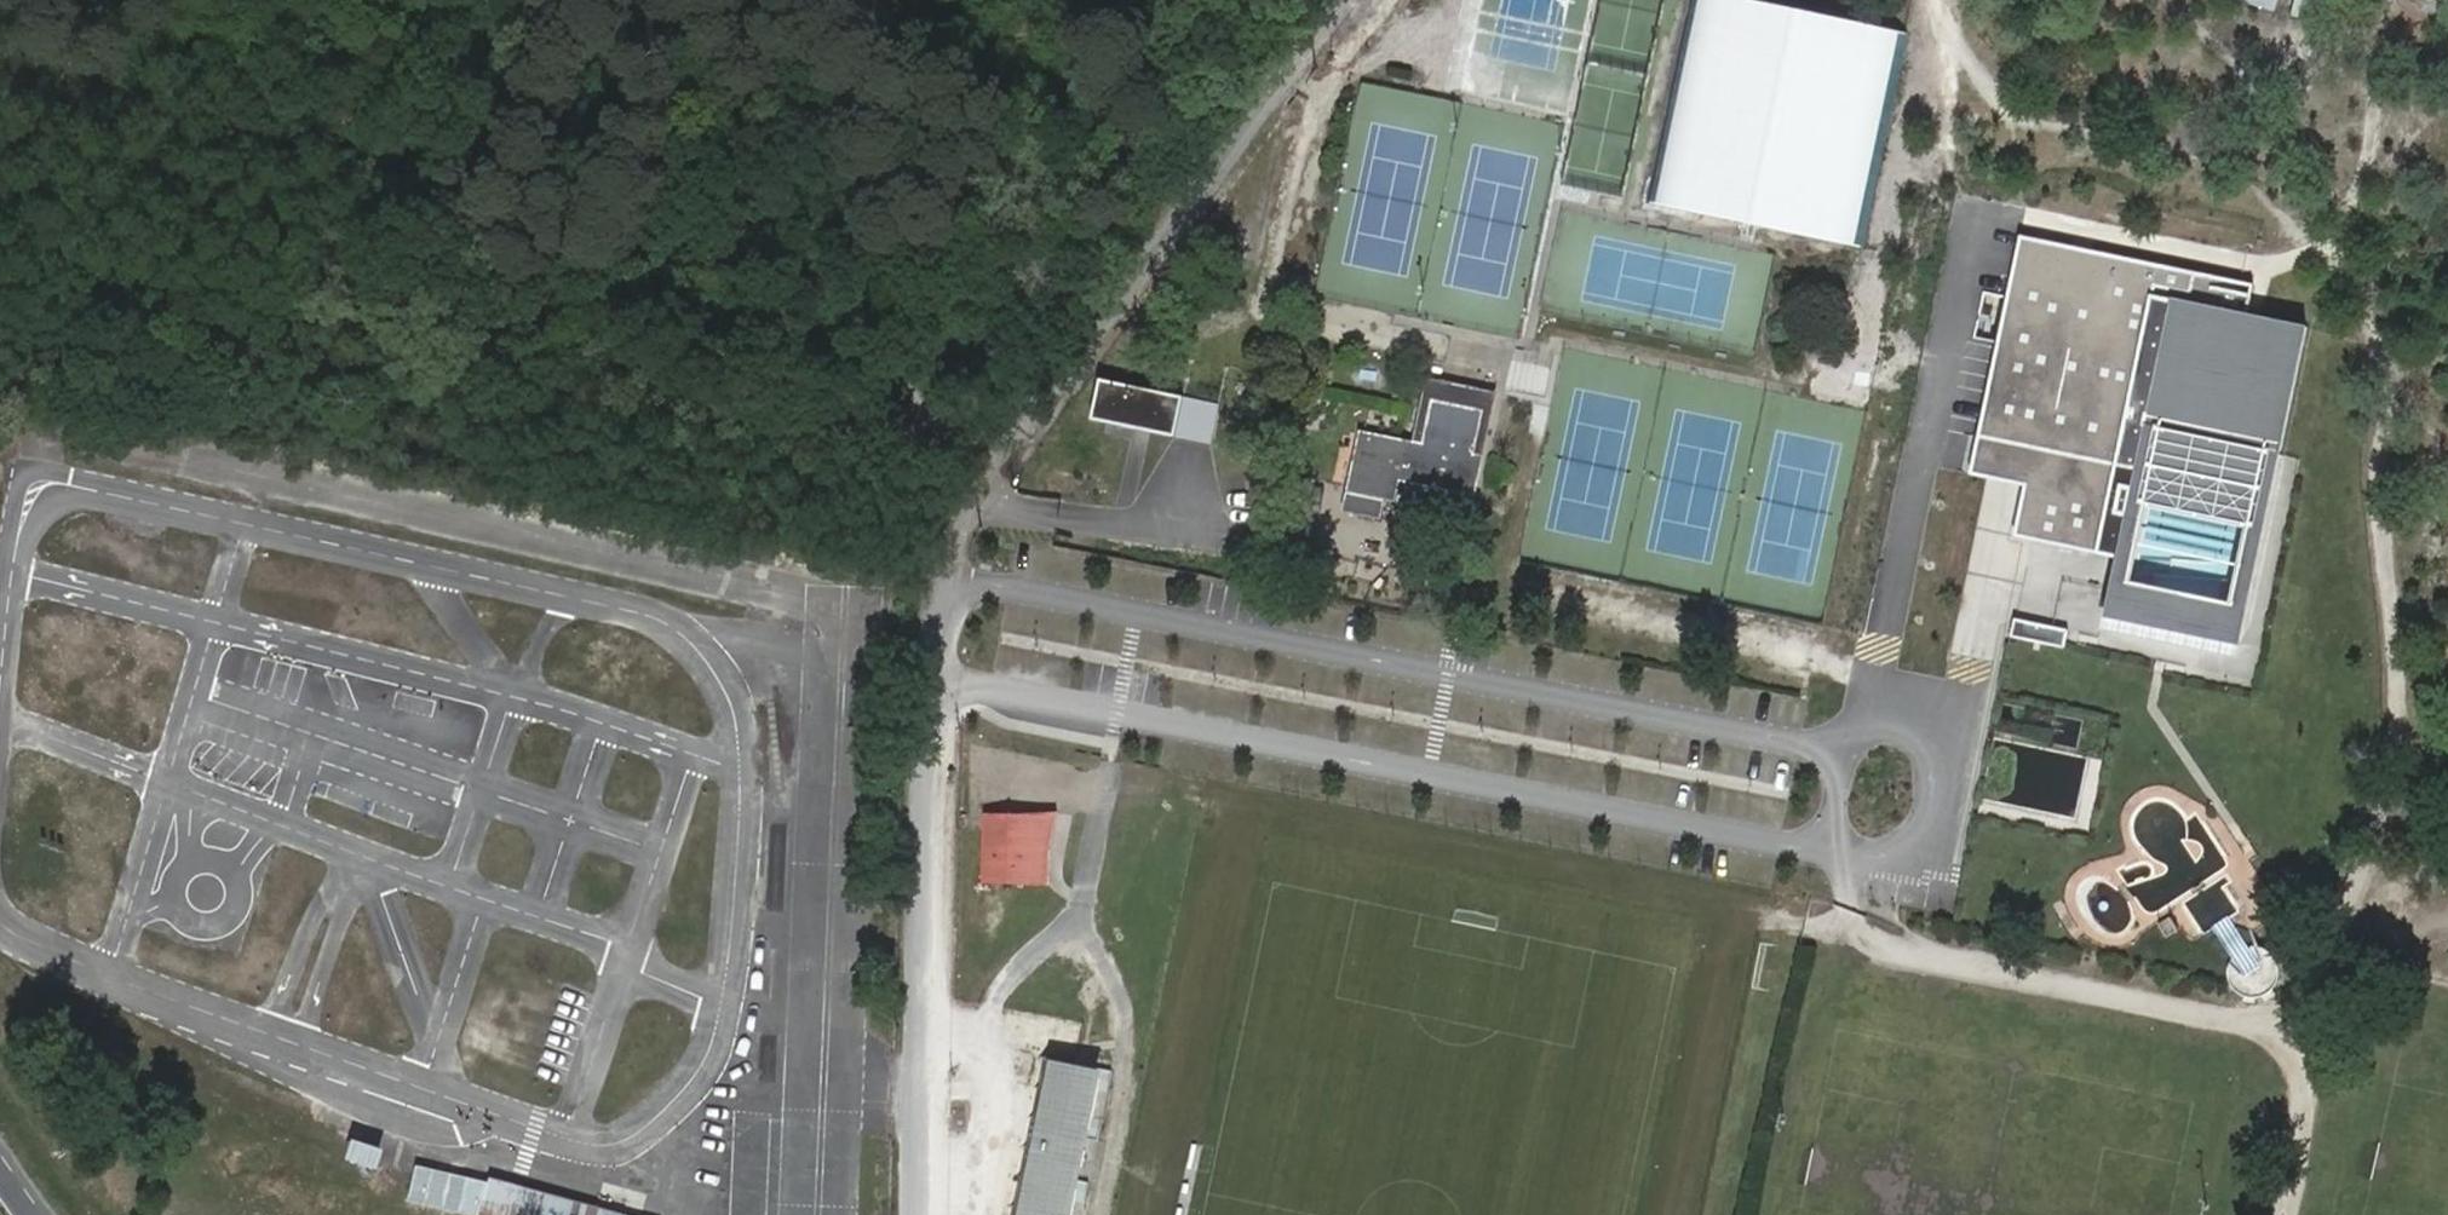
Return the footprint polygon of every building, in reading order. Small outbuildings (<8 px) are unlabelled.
[(1852,246),(1900,28),(1792,7),(1759,0),(1683,0),(1640,197),(1747,222),(1852,246)] [(2010,461),(2038,467),(2028,519),(2126,538),(2111,612),(2192,628),(2260,642),(2332,279),(2041,222),(2029,283),(1999,277),(1989,327),(2011,331),(1986,456),(2010,461)] [(1206,393),(1123,378),(1115,421),(1198,436),(1206,393)] [(1472,410),(1430,401),(1422,442),(1357,430),(1344,488),(1393,498),(1393,495),(1464,509),(1475,457),(1464,454),(1472,410)] [(2010,461),(1986,456),(1943,448),(1880,711),(1898,714),(1925,720),(1946,621),(2028,519),(2038,467),(2010,461)] [(1753,704),(1751,721),(1787,726),(1790,710),(1753,704)] [(1061,811),(986,810),(984,882),(1051,885),(1052,845),(1061,811)] [(1047,1058),(1016,1214),(1069,1214),(1076,1180),(1098,1068),(1074,1064),(1047,1058)] [(343,1163),(374,1169),(378,1149),(347,1142),(343,1163)] [(446,1170),(444,1177),(412,1170),(405,1202),(464,1214),(649,1214),(446,1170)]
